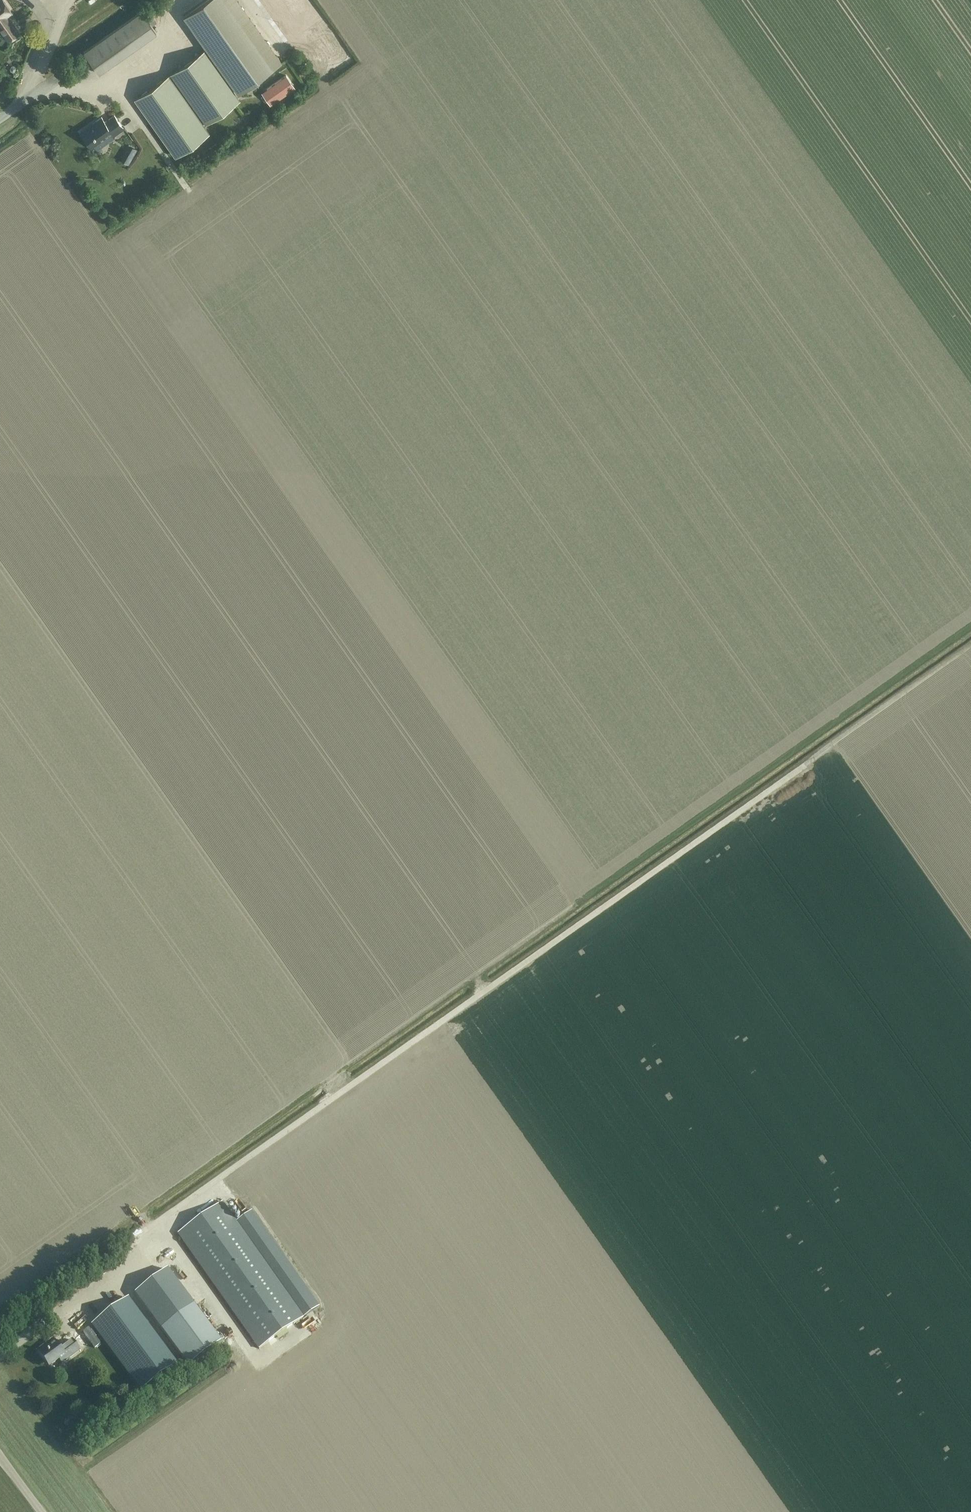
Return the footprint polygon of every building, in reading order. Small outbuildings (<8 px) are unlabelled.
[(3,0),(0,0),(0,25),(2,28),(0,29),(0,30),(8,41),(19,33),(6,14),(11,10),(3,0)] [(222,0),(206,0),(183,16),(238,94),(272,70),(222,0)] [(156,33),(141,12),(84,52),(99,74),(156,33)] [(205,51),(171,74),(205,123),(239,99),(205,51)] [(169,76),(135,100),(175,156),(208,132),(169,76)] [(288,76),(268,89),(276,101),(296,87),(288,76)] [(122,125),(130,120),(126,112),(118,117),(122,125)] [(82,134),(92,148),(113,134),(114,136),(124,129),(114,115),(105,122),(102,117),(93,123),(94,125),(82,134)] [(178,1233),(259,1348),(303,1317),(222,1201),(178,1233)] [(89,1294),(98,1287),(94,1282),(85,1289),(89,1294)] [(92,1325),(141,1390),(177,1364),(128,1298),(92,1325)] [(189,1366),(222,1342),(191,1301),(159,1325),(189,1366)] [(45,1362),(46,1361),(48,1360),(52,1365),(59,1359),(62,1363),(80,1350),(72,1339),(60,1348),(55,1341),(46,1347),(44,1345),(37,1351),(45,1362)] [(18,1359),(18,1352),(9,1353),(10,1360),(18,1359)] [(255,1355),(251,1360),(259,1368),(264,1363),(255,1355)]
